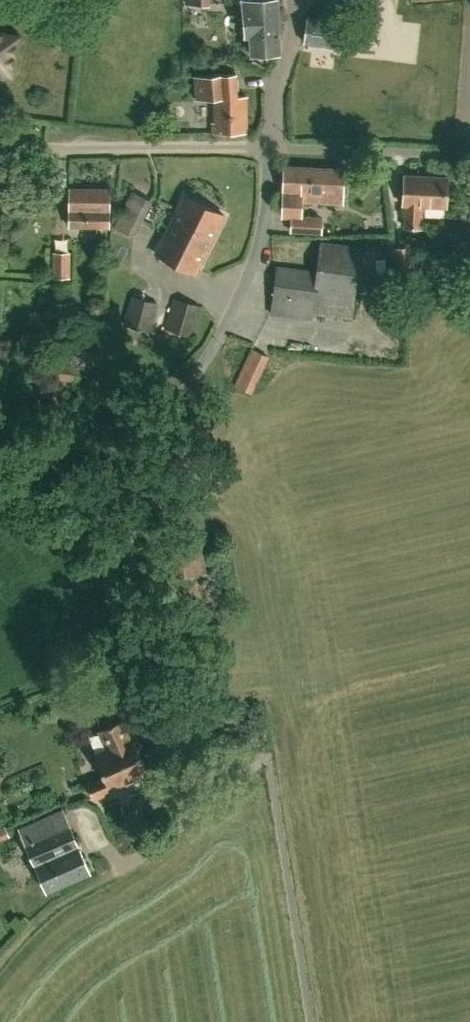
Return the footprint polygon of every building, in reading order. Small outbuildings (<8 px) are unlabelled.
[(279,33),(277,0),(236,0),(237,17),(243,16),(245,35),(251,34),(252,53),(279,52),(278,33),(279,33)] [(349,48),(353,23),(307,17),(304,42),(349,48)] [(18,37),(0,33),(0,72),(10,74),(18,37)] [(212,132),(247,132),(247,96),(237,96),(236,73),(194,76),(196,99),(214,98),(215,122),(212,122),(212,132)] [(323,217),(301,215),(301,201),(343,203),(344,168),(284,165),(282,217),(291,217),(290,233),(322,235),(323,217)] [(446,207),(447,177),(404,174),(403,205),(405,205),(404,227),(421,228),(422,206),(446,207)] [(109,227),(109,189),(69,188),(69,226),(109,227)] [(134,237),(152,201),(132,191),(114,227),(134,237)] [(196,273),(225,215),(183,195),(155,252),(196,273)] [(352,318),(361,247),(321,242),(317,272),(277,266),(271,313),(312,319),(313,313),(352,318)] [(394,277),(414,275),(412,247),(393,248),(394,277)] [(69,277),(70,252),(53,251),(52,277),(69,277)] [(150,331),(158,302),(131,295),(123,323),(150,331)] [(194,335),(201,307),(171,299),(163,327),(194,335)] [(269,356),(259,351),(252,348),(235,385),(252,393),(269,356)] [(195,541),(172,544),(177,576),(200,572),(195,541)] [(111,788),(148,771),(133,738),(131,739),(122,719),(99,730),(108,749),(94,755),(104,776),(87,784),(93,798),(112,790),(111,788)] [(46,891),(90,872),(77,845),(78,845),(69,825),(62,810),(19,829),(46,891)] [(15,837),(8,825),(0,829),(0,845),(15,837)]
